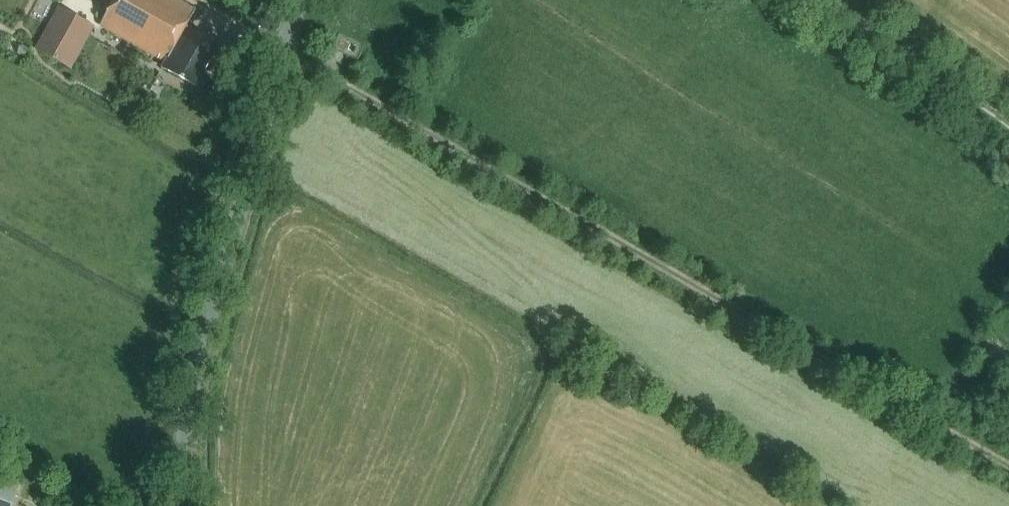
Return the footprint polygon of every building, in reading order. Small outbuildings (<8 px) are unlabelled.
[(221,45),(186,25),(194,11),(175,0),(115,0),(102,24),(167,61),(163,68),(197,87),(221,45)] [(58,8),(36,49),(73,68),(91,34),(89,26),(58,8)] [(150,91),(157,80),(146,74),(140,85),(150,91)] [(0,486),(0,505),(10,505),(15,493),(0,486)]
